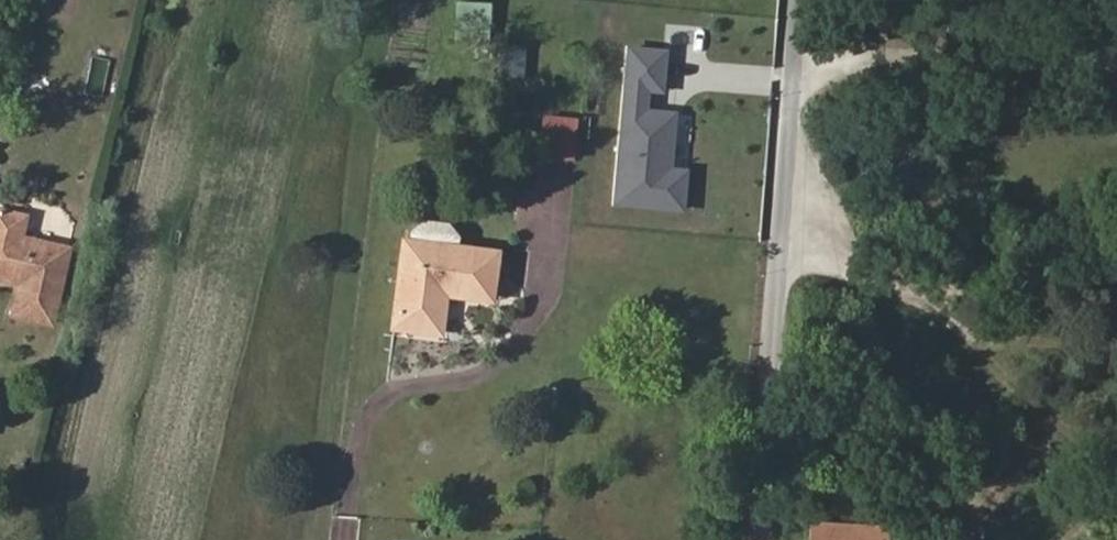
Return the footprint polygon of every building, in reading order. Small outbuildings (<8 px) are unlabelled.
[(488,2),(464,0),(454,0),(452,26),(486,28),(488,2)] [(670,51),(626,46),(609,208),(683,215),(688,168),(670,166),(676,112),(648,109),(650,94),(665,96),(670,51)] [(572,159),(575,115),(537,112),(534,156),(572,159)] [(439,303),(435,303),(437,292),(490,298),(497,243),(457,238),(458,228),(448,216),(423,214),(409,223),(408,232),(402,232),(391,320),(437,325),(439,303)] [(19,296),(13,326),(55,336),(70,260),(15,247),(20,226),(0,221),(0,292),(6,293),(9,283),(21,285),(19,296)] [(6,293),(19,296),(21,285),(9,283),(6,293)] [(812,491),(811,516),(882,518),(884,495),(812,491)] [(811,516),(809,539),(881,539),(882,518),(811,516)]
